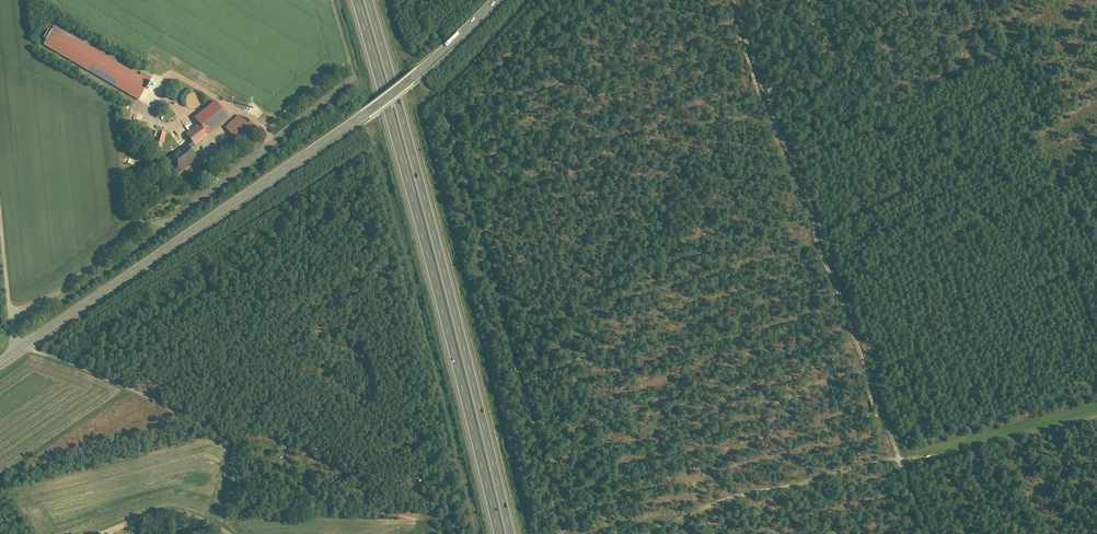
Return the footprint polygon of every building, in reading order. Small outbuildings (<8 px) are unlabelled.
[(54,28),(44,46),(140,101),(150,83),(54,28)] [(230,117),(216,100),(195,116),(200,123),(209,134),(230,117)] [(239,116),(227,127),(236,137),(249,126),(239,116)] [(186,133),(196,146),(210,135),(209,134),(200,123),(186,133)] [(167,134),(160,132),(154,150),(162,152),(167,134)] [(171,156),(181,171),(198,158),(187,144),(171,156)]
